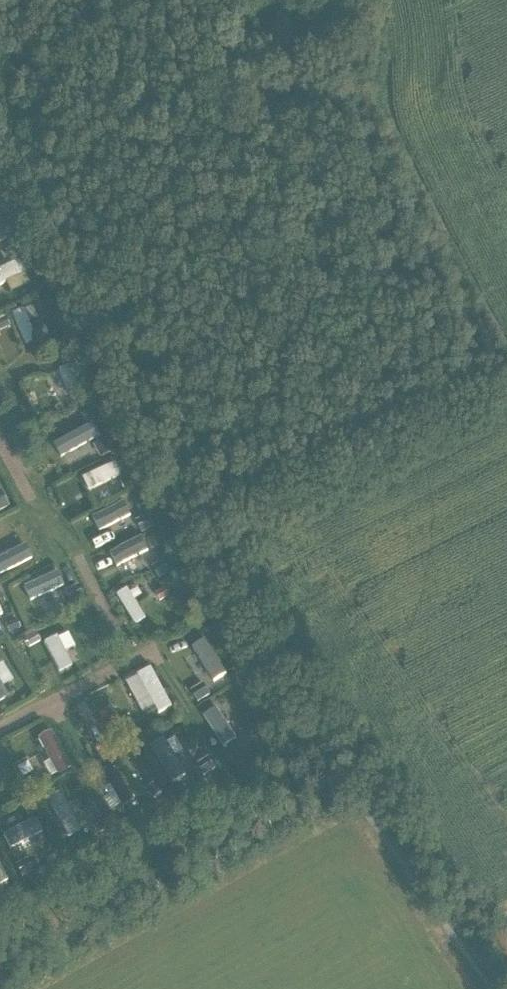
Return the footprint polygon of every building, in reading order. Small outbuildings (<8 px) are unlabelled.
[(9,288),(6,283),(25,273),(19,261),(0,271),(0,292),(9,288)] [(25,350),(37,346),(25,310),(13,314),(25,350)] [(62,405),(79,400),(69,368),(52,373),(62,405)] [(92,422),(64,439),(72,451),(99,434),(92,422)] [(114,464),(82,479),(90,497),(122,482),(114,464)] [(122,533),(128,518),(116,514),(110,528),(122,533)] [(10,558),(5,548),(0,550),(0,580),(24,570),(17,555),(10,558)] [(158,574),(163,557),(139,549),(133,567),(158,574)] [(115,599),(138,631),(150,622),(127,590),(115,599)] [(41,632),(25,635),(28,652),(44,649),(41,632)] [(67,653),(75,649),(68,633),(43,645),(59,678),(75,670),(67,653)] [(209,684),(224,676),(204,641),(189,650),(209,684)] [(159,712),(161,718),(174,711),(154,669),(127,682),(144,719),(159,712)] [(14,700),(0,671),(0,707),(14,700)] [(51,731),(37,738),(46,755),(22,767),(32,787),(70,768),(51,731)]
